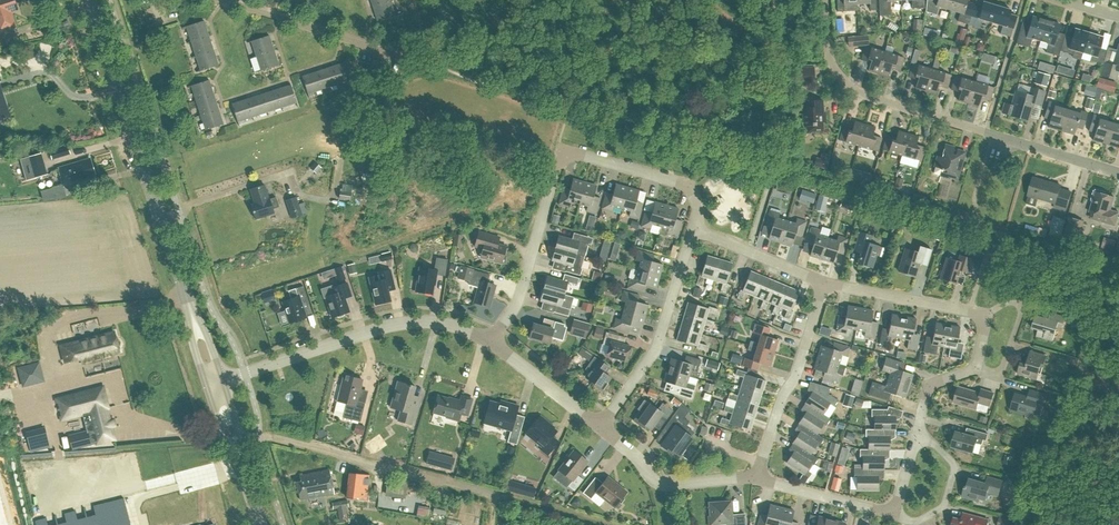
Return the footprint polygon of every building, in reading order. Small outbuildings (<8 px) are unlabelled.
[(16,27),(11,11),(18,9),(15,0),(0,0),(0,32),(16,27)] [(373,6),(378,21),(395,15),(390,0),(373,6)] [(837,14),(849,13),(849,7),(856,6),(856,0),(836,0),(837,14)] [(856,6),(869,6),(870,12),(876,12),(876,0),(856,0),(856,6)] [(879,16),(890,15),(890,1),(900,0),(886,0),(878,1),(879,16)] [(912,8),(924,8),(924,0),(911,0),(912,8)] [(949,10),(952,0),(927,0),(925,12),(936,15),(938,7),(949,10)] [(968,25),(974,4),(967,2),(967,0),(952,0),(949,10),(959,13),(957,21),(968,25)] [(981,19),(992,23),(997,6),(983,2),(981,6),(974,4),(968,25),(979,28),(981,19)] [(999,34),(1009,37),(1012,29),(1016,16),(1009,14),(1010,10),(997,6),(992,23),(1002,26),(999,34)] [(1032,39),(1040,41),(1046,21),(1032,17),(1028,30),(1020,28),(1016,44),(1029,47),(1032,39)] [(186,26),(191,41),(209,36),(204,21),(186,26)] [(1059,56),(1060,51),(1063,41),(1055,38),(1059,25),(1046,21),(1040,41),(1048,43),(1045,52),(1059,56)] [(1082,53),(1088,33),(1074,29),(1071,40),(1064,38),(1063,41),(1060,51),(1073,55),(1073,56),(1074,58),(1080,60),(1082,53)] [(1090,60),(1103,63),(1107,50),(1099,48),(1102,37),(1088,33),(1082,53),(1091,55),(1090,60)] [(956,35),(954,43),(961,45),(963,37),(956,35)] [(191,41),(196,56),(213,50),(209,36),(191,41)] [(251,41),(256,56),(274,50),(269,36),(251,41)] [(867,36),(850,38),(851,46),(868,44),(867,36)] [(1112,65),(1104,62),(1100,75),(1115,80),(1118,71),(1118,72),(1118,45),(1112,65)] [(868,71),(878,74),(884,52),(865,46),(861,60),(870,63),(868,71)] [(911,63),(912,63),(915,64),(919,51),(915,49),(911,63)] [(196,56),(200,71),(218,65),(213,50),(196,56)] [(274,50),(256,56),(261,71),(279,65),(274,50)] [(878,74),(888,77),(891,69),(900,71),(904,57),(884,52),(878,74)] [(983,53),(981,60),(987,62),(990,55),(983,53)] [(925,90),(935,93),(938,86),(947,88),(951,74),(938,71),(941,61),(935,60),(932,69),(931,69),(925,90)] [(332,67),(337,85),(352,80),(346,62),(332,67)] [(915,87),(925,90),(931,69),(912,63),(908,77),(917,79),(915,87)] [(1047,64),(1045,71),(1053,73),(1055,66),(1047,64)] [(1058,65),(1056,72),(1064,74),(1066,67),(1058,65)] [(317,72),(323,89),(337,85),(332,67),(317,72)] [(795,68),(795,81),(814,81),(814,67),(795,68)] [(302,76),(308,94),(323,89),(317,72),(302,76)] [(1037,72),(1033,84),(1045,87),(1049,75),(1037,72)] [(1090,74),(1088,81),(1095,82),(1097,75),(1090,74)] [(957,100),(968,103),(974,81),(954,76),(950,89),(960,92),(957,100)] [(1113,89),(1115,84),(1101,79),(1100,85),(1113,89)] [(191,86),(196,101),(214,95),(209,80),(191,86)] [(968,103),(978,106),(980,98),(990,101),(994,87),(974,81),(968,103)] [(276,90),(282,108),(297,103),(291,85),(276,90)] [(1085,86),(1082,95),(1093,98),(1096,89),(1085,86)] [(10,117),(0,87),(0,120),(10,117)] [(1010,116),(1028,121),(1033,103),(1041,105),(1044,92),(1030,88),(1028,95),(1015,91),(1011,106),(1004,104),(1002,112),(1010,115),(1010,116)] [(261,95),(267,112),(282,108),(276,90),(261,95)] [(196,101),(201,115),(218,109),(214,95),(196,101)] [(247,99),(253,117),(267,112),(261,95),(247,99)] [(813,100),(812,97),(803,97),(804,114),(803,114),(804,126),(808,126),(808,132),(824,131),(823,122),(827,122),(826,112),(823,112),(822,100),(813,100)] [(232,104),(238,122),(253,117),(247,99),(232,104)] [(1061,131),(1067,110),(1054,106),(1055,103),(1048,101),(1043,117),(1050,119),(1048,127),(1061,131)] [(1093,104),(1090,112),(1098,114),(1100,106),(1093,104)] [(201,115),(206,130),(223,124),(218,109),(201,115)] [(1061,131),(1074,134),(1076,127),(1082,129),(1087,112),(1080,110),(1079,113),(1067,110),(1061,131)] [(1093,140),(1106,144),(1112,123),(1099,119),(1100,116),(1093,114),(1088,130),(1095,132),(1093,140)] [(839,140),(859,146),(865,124),(855,121),(852,129),(843,126),(839,140)] [(1118,147),(1118,146),(1118,125),(1112,123),(1106,144),(1118,147)] [(859,146),(878,152),(882,138),(873,135),(875,127),(865,124),(859,146)] [(883,150),(902,156),(909,134),(898,131),(896,139),(887,136),(883,150)] [(902,156),(922,162),(926,147),(917,145),(919,137),(909,134),(902,156)] [(935,167),(941,169),(940,170),(942,170),(940,177),(949,179),(950,177),(958,179),(966,153),(957,151),(957,152),(953,151),(954,148),(945,145),(942,158),(938,157),(935,167)] [(69,147),(50,153),(51,158),(71,152),(69,147)] [(35,178),(47,175),(41,153),(29,157),(20,159),(26,180),(35,178)] [(816,158),(814,166),(827,169),(830,155),(822,153),(820,159),(816,158)] [(90,158),(58,168),(64,186),(78,182),(77,180),(95,174),(90,158)] [(830,170),(839,173),(842,163),(833,160),(830,170)] [(863,173),(860,180),(867,182),(869,175),(863,173)] [(875,176),(873,183),(880,185),(882,178),(875,176)] [(1034,178),(1029,196),(1055,203),(1054,207),(1066,211),(1072,193),(1060,189),(1061,186),(1034,178)] [(571,202),(579,204),(585,182),(573,179),(570,190),(564,188),(559,204),(570,207),(571,202)] [(586,211),(596,214),(600,198),(594,196),(597,186),(585,182),(579,204),(588,206),(586,211)] [(338,198),(350,200),(351,192),(350,192),(351,185),(343,184),(341,191),(339,191),(338,198)] [(614,207),(622,209),(628,187),(616,184),(613,195),(606,193),(602,209),(613,212),(614,207)] [(250,190),(255,203),(251,205),(256,219),(274,213),(273,209),(279,207),(276,197),(270,199),(269,199),(264,185),(250,190)] [(629,216),(639,219),(643,203),(636,201),(639,191),(628,187),(622,209),(630,211),(629,216)] [(1089,212),(1095,213),(1093,219),(1115,226),(1118,212),(1110,210),(1114,196),(1106,194),(1106,191),(1094,188),(1090,200),(1093,201),(1089,212)] [(827,207),(829,195),(821,194),(820,206),(827,207)] [(286,201),(292,218),(302,215),(296,197),(286,201)] [(652,224),(661,227),(667,205),(655,202),(652,213),(645,211),(641,227),(651,229),(652,224)] [(667,234),(678,237),(682,221),(676,219),(679,209),(667,205),(661,227),(668,229),(667,234)] [(768,239),(780,242),(786,221),(778,218),(779,213),(770,210),(765,226),(771,228),(768,239)] [(551,223),(557,225),(559,220),(560,221),(560,219),(559,219),(560,217),(553,215),(551,223)] [(1054,216),(1051,228),(1052,229),(1050,236),(1061,239),(1062,233),(1063,234),(1067,220),(1054,216)] [(1064,238),(1077,242),(1083,222),(1070,218),(1064,238)] [(780,242),(792,246),(795,235),(801,237),(806,221),(797,219),(795,223),(786,221),(780,242)] [(631,221),(629,228),(637,230),(639,223),(631,221)] [(809,256),(821,259),(828,238),(819,235),(821,230),(811,227),(806,243),(813,245),(809,256)] [(1039,232),(1038,236),(1046,238),(1048,230),(1040,228),(1039,232)] [(479,232),(475,247),(483,249),(480,258),(502,264),(507,247),(492,243),(494,236),(479,232)] [(882,257),(885,248),(879,246),(869,243),(871,235),(859,232),(855,247),(861,249),(860,253),(857,263),(872,268),(876,255),(882,257)] [(932,239),(939,241),(941,234),(934,232),(932,239)] [(555,248),(585,256),(588,244),(591,245),(593,238),(576,234),(574,240),(559,236),(555,248)] [(455,235),(452,246),(461,248),(463,237),(455,235)] [(821,259),(833,263),(836,252),(843,254),(847,239),(838,236),(836,241),(828,238),(821,259)] [(601,249),(608,251),(610,242),(604,240),(601,249)] [(1107,252),(1113,254),(1117,242),(1111,240),(1107,252)] [(905,249),(898,271),(915,276),(919,263),(926,266),(931,250),(919,246),(917,253),(905,249)] [(585,256),(555,248),(552,260),(567,265),(565,271),(580,276),(582,269),(581,268),(585,256)] [(638,270),(660,276),(663,264),(652,262),(654,255),(638,251),(636,260),(641,262),(638,270)] [(380,255),(381,262),(392,259),(390,252),(380,255)] [(971,259),(959,255),(957,261),(946,258),(940,279),(947,282),(949,283),(949,282),(955,284),(960,270),(967,273),(971,259)] [(704,278),(714,280),(720,260),(707,256),(701,276),(699,275),(696,285),(702,286),(704,278)] [(445,276),(448,260),(436,258),(434,270),(419,267),(415,291),(432,294),(435,279),(436,279),(437,274),(445,276)] [(720,292),(726,293),(728,284),(727,283),(733,263),(720,260),(714,280),(723,283),(720,292)] [(357,273),(354,263),(346,265),(349,275),(357,273)] [(474,302),(490,307),(496,286),(487,283),(490,275),(473,270),(461,266),(458,278),(470,282),(471,279),(480,281),(474,302)] [(334,269),(338,282),(346,279),(342,267),(334,269)] [(391,301),(388,291),(395,289),(390,270),(378,273),(379,275),(369,277),(376,305),(391,301)] [(628,287),(644,292),(646,285),(656,288),(660,276),(638,270),(636,279),(631,278),(628,287)] [(754,296),(763,276),(750,271),(742,290),(740,290),(737,298),(742,300),(745,293),(754,296)] [(543,289),(565,295),(568,282),(577,285),(579,278),(564,274),(563,281),(547,276),(543,289)] [(763,309),(775,281),(763,276),(754,296),(763,300),(760,308),(763,309)] [(775,314),(787,286),(775,281),(763,309),(765,310),(768,302),(775,305),(772,313),(775,314)] [(347,283),(332,287),(322,290),(324,297),(325,297),(332,318),(349,312),(345,299),(351,296),(347,283)] [(282,302),(289,323),(306,317),(302,303),(308,301),(303,286),(288,291),(291,299),(282,302)] [(784,318),(789,320),(793,312),(791,311),(799,292),(787,286),(775,314),(777,315),(780,307),(787,310),(784,318)] [(702,290),(694,288),(692,297),(699,299),(702,290)] [(261,293),(264,304),(275,300),(272,289),(261,293)] [(554,312),(569,316),(570,310),(561,307),(565,295),(543,289),(540,301),(555,306),(554,312)] [(624,311),(645,317),(648,305),(638,302),(639,296),(624,291),(621,301),(626,302),(624,311)] [(720,295),(717,304),(726,306),(728,298),(720,295)] [(688,302),(684,315),(714,324),(714,322),(706,319),(708,312),(716,315),(718,309),(709,306),(708,308),(688,302)] [(847,328),(856,330),(860,308),(848,306),(846,317),(839,315),(836,331),(846,333),(847,328)] [(864,337),(875,339),(878,323),(871,321),(873,311),(860,308),(856,330),(865,332),(864,337)] [(613,328),(629,332),(631,326),(642,329),(645,317),(624,311),(621,320),(616,318),(613,328)] [(1038,329),(1036,336),(1053,341),(1057,326),(1062,327),(1065,317),(1050,312),(1049,317),(1036,313),(1032,328),(1038,329)] [(891,337),(900,338),(903,319),(900,318),(901,316),(892,314),(888,332),(882,330),(879,343),(889,345),(891,337)] [(681,327),(701,334),(704,325),(713,327),(714,324),(684,315),(681,327)] [(907,349),(917,351),(919,337),(913,336),(916,319),(907,317),(906,320),(903,319),(900,338),(908,340),(907,349)] [(573,319),(568,334),(584,338),(588,323),(573,319)] [(548,320),(546,327),(533,324),(529,338),(549,344),(551,336),(560,339),(565,324),(548,320)] [(784,322),(782,327),(790,331),(792,326),(784,322)] [(937,346),(943,347),(947,327),(944,327),(945,324),(935,322),(932,340),(926,339),(923,352),(935,354),(937,346)] [(749,345),(774,353),(778,340),(767,337),(770,329),(755,324),(753,332),(761,335),(758,343),(750,341),(749,345)] [(948,357),(960,359),(963,346),(956,345),(960,327),(950,325),(950,328),(947,327),(943,347),(950,348),(948,357)] [(606,333),(602,326),(595,329),(599,336),(606,333)] [(696,348),(705,351),(707,345),(698,343),(701,334),(681,327),(677,340),(697,346),(696,348)] [(65,363),(81,359),(82,364),(112,357),(112,354),(120,352),(119,348),(119,347),(120,347),(120,346),(121,345),(121,344),(121,343),(121,342),(121,341),(120,341),(120,340),(119,340),(118,339),(117,339),(116,339),(115,332),(61,346),(65,363)] [(609,346),(607,355),(627,361),(631,347),(618,343),(620,336),(606,332),(603,344),(609,346)] [(817,357),(839,364),(841,355),(846,357),(849,347),(834,343),(832,349),(821,346),(817,357)] [(742,366),(757,370),(759,363),(770,366),(774,353),(749,345),(747,350),(755,352),(753,361),(745,358),(742,366)] [(1041,374),(1046,356),(1030,351),(1026,365),(1021,363),(1018,374),(1037,379),(1039,373),(1041,374)] [(587,352),(583,358),(588,362),(592,356),(587,352)] [(596,385),(595,386),(603,392),(609,384),(608,383),(611,378),(602,372),(602,369),(605,365),(594,357),(585,369),(589,373),(586,378),(596,385)] [(822,379),(838,384),(841,374),(836,373),(839,364),(817,357),(814,369),(824,372),(822,379)] [(1067,363),(1074,365),(1076,359),(1069,357),(1067,363)] [(669,370),(689,376),(691,370),(697,372),(699,366),(671,358),(669,366),(670,367),(669,370)] [(890,373),(888,380),(908,386),(909,382),(910,383),(913,375),(902,371),(905,364),(886,358),(882,370),(890,373)] [(712,368),(713,361),(707,359),(705,366),(712,368)] [(29,384),(25,368),(20,369),(24,385),(29,384)] [(741,387),(761,393),(766,381),(746,374),(746,372),(737,369),(735,375),(744,378),(741,387)] [(664,382),(694,391),(696,385),(687,382),(689,376),(669,370),(668,374),(667,373),(664,382)] [(338,401),(346,403),(342,417),(360,422),(365,403),(357,401),(362,380),(346,375),(341,392),(340,392),(338,401)] [(886,386),(872,382),(868,394),(888,400),(890,393),(905,398),(908,390),(907,389),(908,386),(888,380),(886,386)] [(398,421),(411,425),(419,397),(413,395),(415,386),(398,381),(390,408),(401,411),(398,421)] [(703,391),(710,393),(713,386),(706,383),(703,391)] [(813,392),(805,403),(823,415),(823,414),(830,404),(832,406),(837,399),(828,394),(830,388),(815,383),(813,392)] [(60,417),(61,420),(83,415),(87,431),(69,436),(73,449),(96,443),(97,444),(115,439),(107,409),(109,408),(103,387),(56,399),(57,403),(60,402),(63,416),(60,417)] [(728,396),(757,406),(761,393),(741,387),(738,396),(729,393),(728,396)] [(994,393),(982,389),(980,393),(958,387),(954,402),(977,409),(978,403),(990,406),(994,393)] [(1027,412),(1035,414),(1037,405),(1043,407),(1047,395),(1034,391),(1032,398),(1015,393),(1010,409),(1026,414),(1027,412)] [(854,397),(845,394),(842,405),(850,407),(854,397)] [(438,396),(433,412),(447,416),(446,417),(459,421),(461,414),(467,415),(472,399),(462,396),(461,401),(454,399),(453,400),(438,396)] [(724,409),(754,418),(757,406),(728,396),(728,398),(736,401),(734,408),(725,405),(724,409)] [(854,405),(862,408),(864,400),(856,398),(854,405)] [(714,400),(713,405),(722,408),(724,403),(714,400)] [(484,423),(511,430),(507,442),(517,445),(525,417),(516,414),(519,406),(501,401),(500,404),(490,401),(484,423)] [(650,429),(659,417),(665,421),(673,410),(662,403),(657,410),(651,405),(644,414),(641,411),(639,413),(633,421),(642,427),(642,426),(644,428),(646,426),(650,429)] [(693,431),(690,429),(686,426),(689,422),(684,418),(682,417),(689,409),(682,403),(673,416),(661,432),(662,432),(664,429),(670,434),(662,444),(661,445),(672,453),(673,451),(679,455),(692,438),(689,436),(693,431)] [(806,412),(799,423),(817,434),(824,424),(826,426),(830,419),(823,414),(823,415),(805,403),(801,409),(806,412)] [(874,430),(895,430),(895,417),(901,417),(903,411),(888,406),(887,409),(871,409),(871,417),(874,417),(874,429),(874,430)] [(730,424),(749,431),(754,418),(724,409),(724,411),(732,414),(730,421),(721,418),(720,423),(729,426),(730,424)] [(548,424),(549,423),(540,416),(526,433),(543,447),(541,449),(548,455),(558,442),(552,437),(557,431),(548,424)] [(837,422),(836,428),(843,431),(845,424),(837,422)] [(353,432),(362,434),(364,426),(355,423),(353,432)] [(800,432),(793,443),(810,454),(811,454),(817,444),(820,445),(824,439),(817,434),(799,423),(795,429),(800,432)] [(44,428),(26,433),(31,451),(49,447),(44,428)] [(868,450),(889,450),(889,437),(895,437),(895,430),(874,430),(874,429),(865,429),(865,437),(868,437),(868,449),(868,450)] [(970,429),(968,435),(956,432),(952,446),(973,452),(976,443),(982,445),(984,440),(986,441),(988,434),(970,429)] [(845,439),(853,442),(855,435),(847,433),(845,439)] [(368,444),(373,452),(380,447),(374,439),(368,444)] [(786,463),(804,474),(811,464),(814,465),(818,459),(811,454),(810,454),(793,443),(789,449),(794,452),(786,463)] [(827,455),(835,458),(839,445),(830,443),(827,455)] [(841,450),(839,456),(846,458),(848,450),(842,448),(841,450)] [(863,470),(884,470),(884,457),(889,457),(889,450),(868,450),(868,449),(860,449),(860,457),(863,457),(863,469),(863,470)] [(568,486),(574,491),(583,480),(577,475),(588,461),(574,451),(559,470),(572,481),(568,486)] [(438,466),(452,470),(455,457),(442,453),(438,466)] [(821,471),(830,473),(832,465),(822,462),(821,466),(822,466),(821,471)] [(857,490),(878,490),(878,477),(884,477),(884,470),(863,470),(863,469),(854,469),(854,477),(857,477),(857,490)] [(334,493),(330,470),(300,476),(301,481),(297,482),(300,500),(334,493)] [(347,498),(367,500),(370,475),(350,472),(347,498)] [(400,495),(401,479),(385,477),(383,493),(400,495)] [(596,492),(615,507),(627,492),(607,477),(601,485),(594,479),(583,493),(591,499),(596,492)] [(967,486),(965,486),(962,496),(976,500),(977,498),(986,500),(988,493),(999,496),(1003,481),(988,477),(986,484),(969,479),(967,486)] [(1004,492),(1010,493),(1013,483),(1007,481),(1004,492)] [(838,490),(840,485),(832,483),(830,488),(830,489),(838,492),(838,490)] [(523,484),(520,494),(533,498),(536,488),(523,484)] [(124,498),(93,506),(96,515),(77,520),(75,511),(64,514),(67,523),(57,524),(130,524),(124,498)] [(577,498),(570,505),(575,509),(577,507),(579,504),(580,500),(577,498)] [(372,500),(371,506),(390,509),(391,503),(372,500)] [(709,509),(710,516),(708,517),(709,524),(713,524),(726,524),(746,524),(745,517),(732,518),(731,501),(709,503),(709,507),(708,508),(709,509)] [(782,508),(770,504),(767,515),(761,513),(758,524),(777,524),(782,508)] [(798,523),(791,521),(794,511),(782,508),(777,524),(797,524),(798,523)] [(989,520),(969,514),(967,521),(954,518),(952,524),(987,524),(989,520)] [(1016,521),(1001,516),(999,524),(1015,524),(1016,521)] [(832,520),(819,517),(816,524),(830,524),(832,520)]
